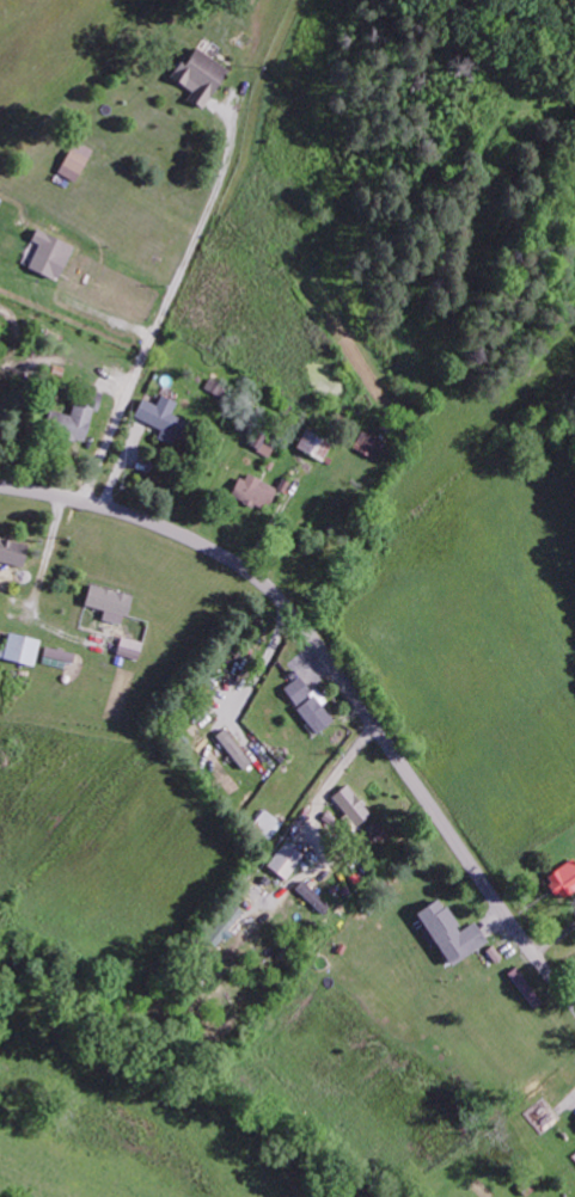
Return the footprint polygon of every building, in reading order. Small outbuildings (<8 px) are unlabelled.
[(229,69),(195,49),(186,63),(181,60),(170,78),(192,92),(188,100),(204,110),(229,69)] [(77,183),(93,149),(75,140),(58,174),(77,183)] [(37,244),(28,270),(60,281),(73,244),(35,231),(32,242),(37,244)] [(44,433),(87,444),(100,392),(81,388),(74,417),(49,411),(44,433)] [(161,429),(157,440),(180,449),(190,422),(172,415),(177,403),(161,396),(157,406),(142,400),(134,418),(161,429)] [(296,448),(323,463),(333,444),(307,429),(296,448)] [(354,448),(375,460),(384,443),(363,431),(354,448)] [(270,456),(276,443),(257,433),(250,447),(270,456)] [(233,496),(268,512),(279,488),(244,472),(233,496)] [(22,568),(29,545),(0,536),(0,561),(22,568)] [(9,589),(12,579),(20,581),(23,570),(0,564),(0,586),(9,589)] [(103,618),(125,624),(132,594),(90,583),(85,605),(105,610),(103,618)] [(3,657),(35,666),(42,640),(10,631),(3,657)] [(75,651),(46,647),(44,662),(73,665),(75,651)] [(316,733),(333,720),(321,704),(325,701),(316,688),(311,691),(298,676),(282,689),(316,733)] [(244,769),(253,762),(224,728),(215,736),(244,769)] [(194,748),(232,795),(242,786),(204,739),(194,748)] [(371,814),(346,784),(331,796),(356,826),(371,814)] [(283,822),(264,809),(252,826),(272,839),(283,822)] [(288,880),(304,853),(283,841),(267,867),(288,880)] [(572,859),(545,875),(559,899),(574,889),(574,864),(572,859)] [(487,943),(474,922),(460,930),(440,897),(416,911),(449,966),(487,943)] [(224,937),(244,911),(233,902),(205,939),(215,946),(223,936),(224,937)]
